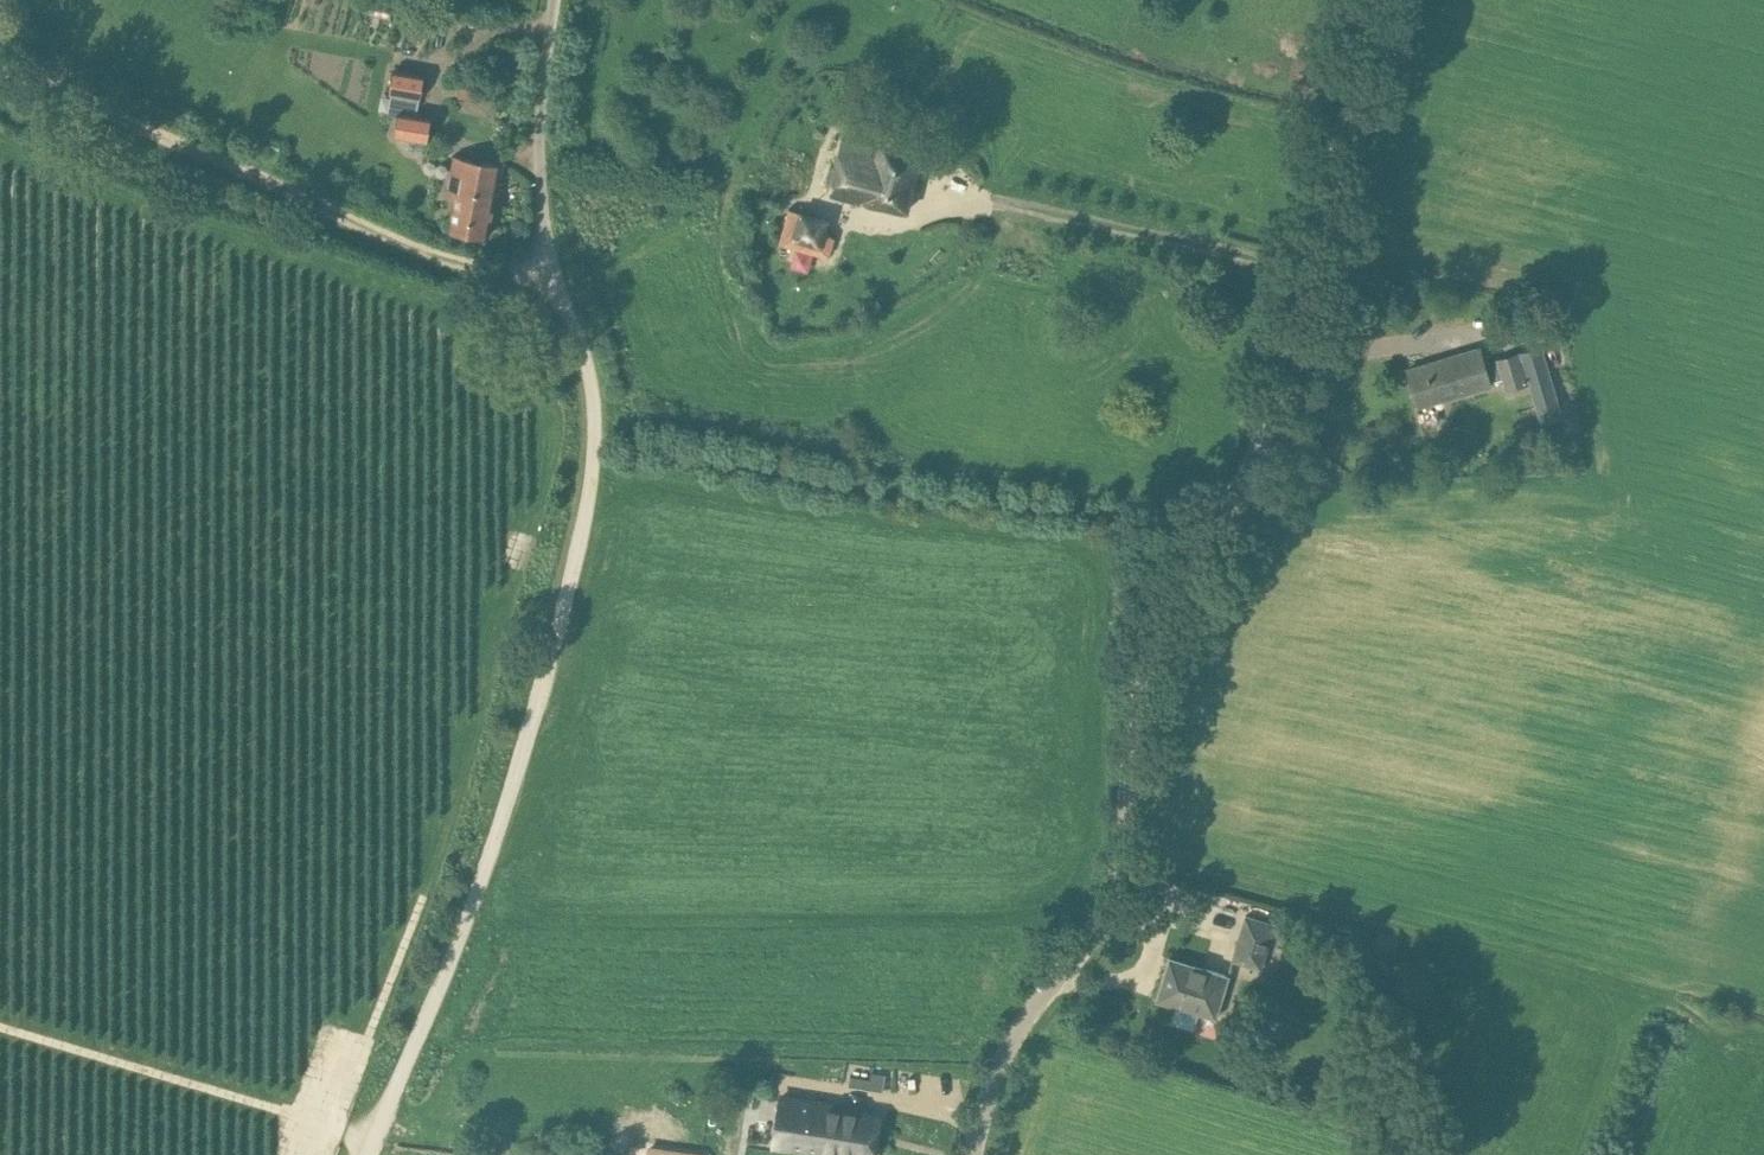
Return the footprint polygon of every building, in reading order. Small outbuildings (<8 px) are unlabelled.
[(395,134),(427,140),(431,118),(416,115),(419,99),(420,99),(424,76),(393,71),(390,92),(392,92),(388,116),(390,119),(397,120),(395,134)] [(830,192),(904,210),(907,208),(921,154),(920,152),(877,142),(876,145),(844,137),(830,192)] [(500,165),(465,158),(453,228),(488,234),(500,165)] [(778,243),(828,258),(834,236),(826,234),(829,217),(799,208),(798,212),(788,208),(778,243)] [(1541,422),(1563,415),(1542,344),(1515,353),(1496,358),(1496,360),(1485,364),(1479,346),(1407,368),(1418,405),(1490,384),(1490,382),(1503,378),(1506,389),(1529,382),(1541,422)] [(1244,914),(1231,959),(1261,968),(1275,923),(1244,914)] [(1228,975),(1169,956),(1156,999),(1215,1017),(1228,975)] [(848,1154),(872,1154),(879,1115),(847,1110),(848,1106),(782,1096),(774,1143),(848,1154)] [(662,1154),(720,1154),(663,1146),(662,1154)]
